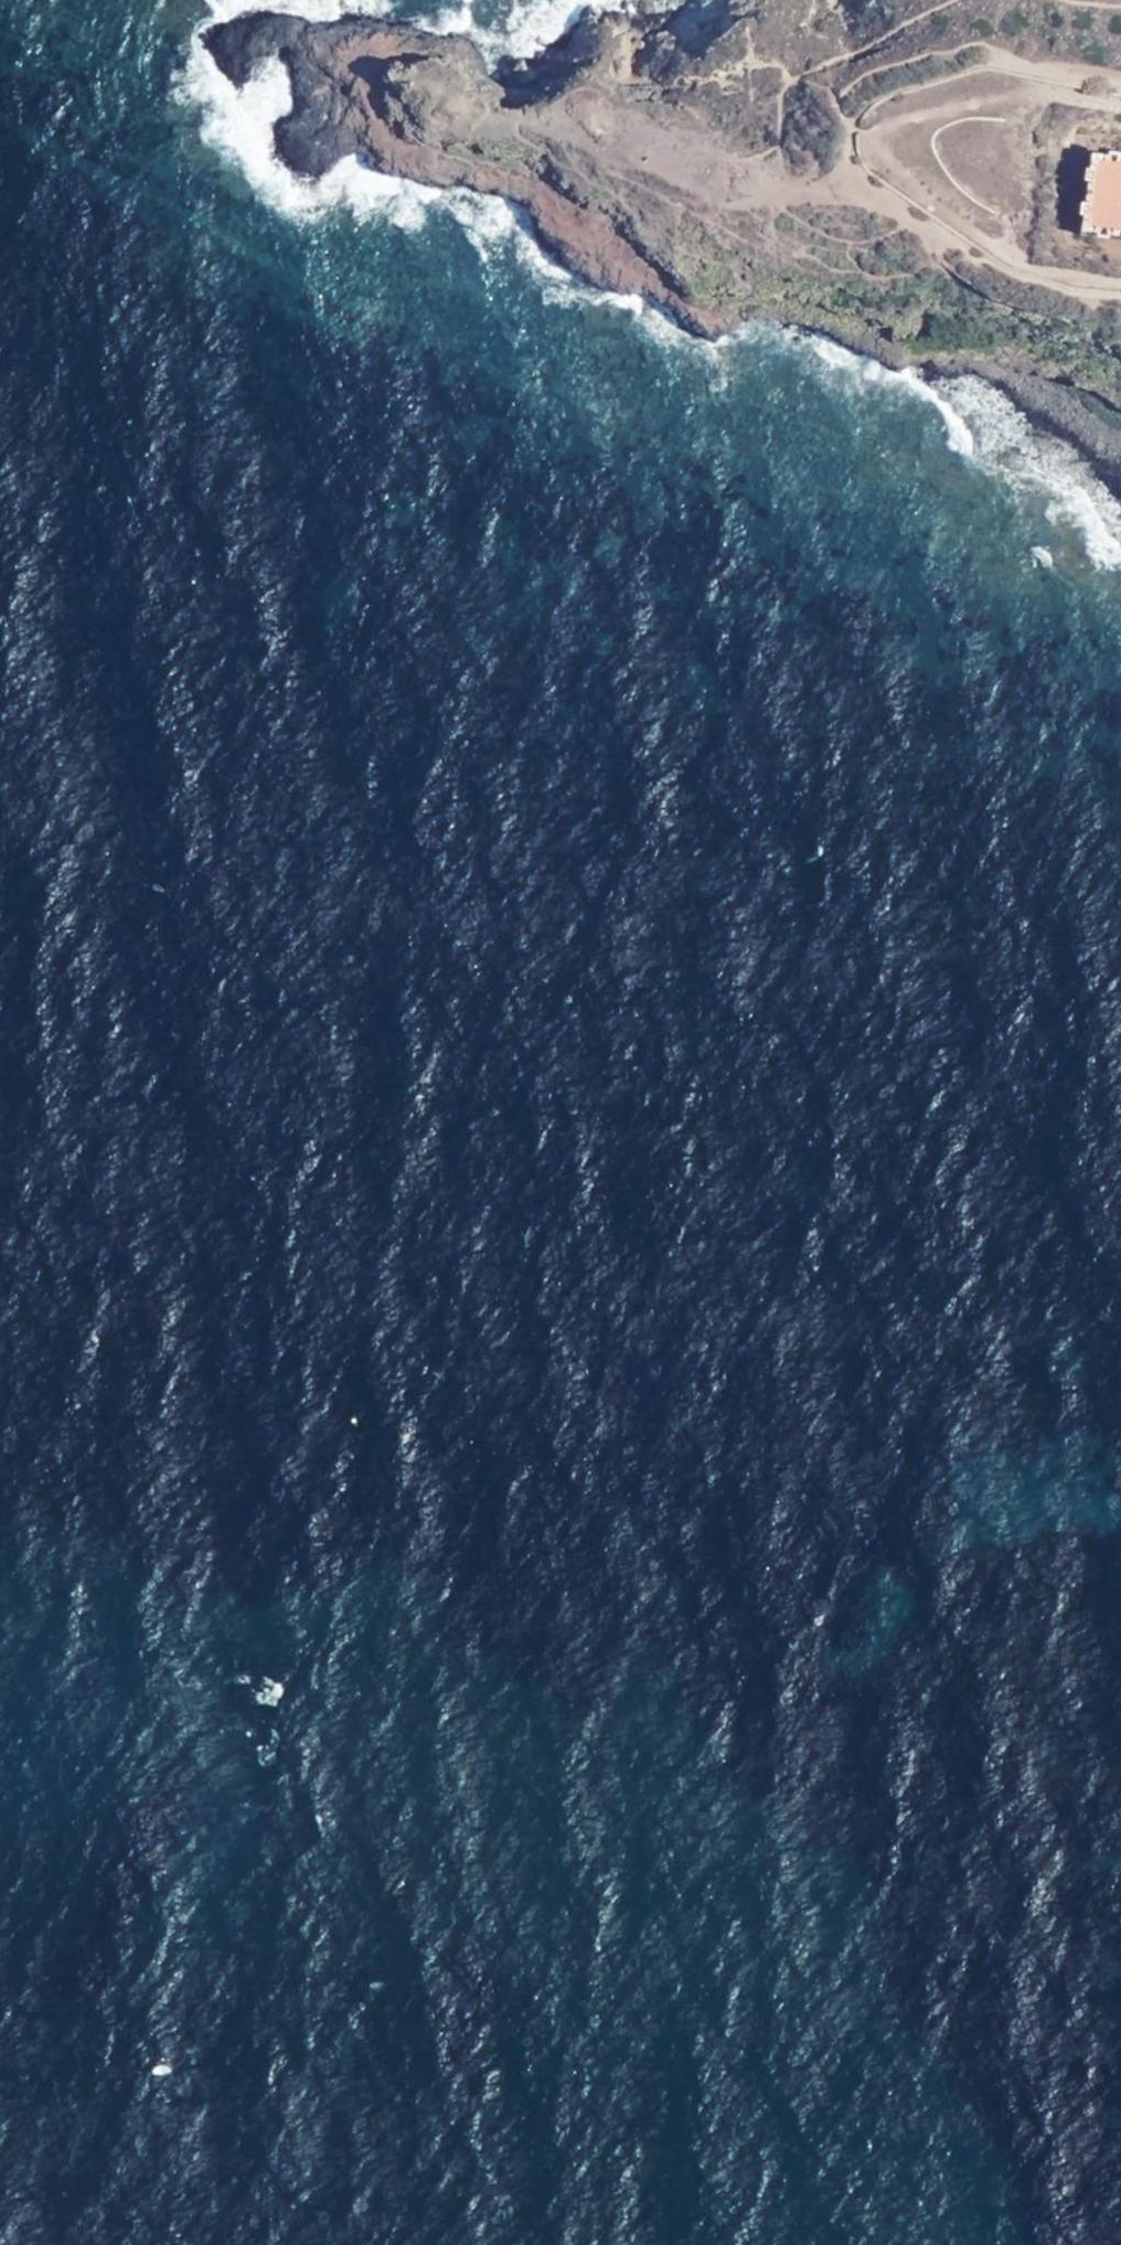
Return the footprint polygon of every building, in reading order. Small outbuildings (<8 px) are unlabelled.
[(1085,230),(1120,235),(1120,161),(1094,157),(1085,230)]
